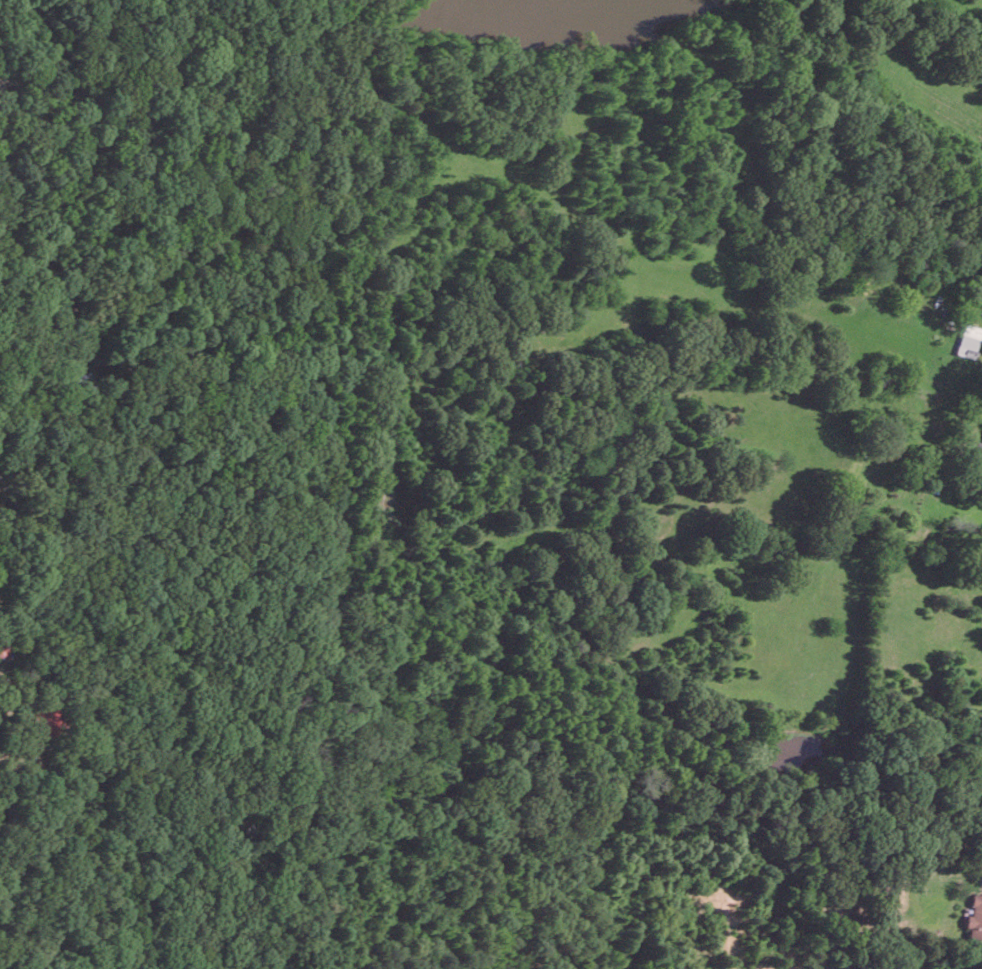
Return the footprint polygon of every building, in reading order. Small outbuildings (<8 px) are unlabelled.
[(981,328),(964,323),(954,353),(972,358),(981,328)] [(971,893),(967,927),(969,927),(967,942),(981,944),(981,894),(971,893)]
